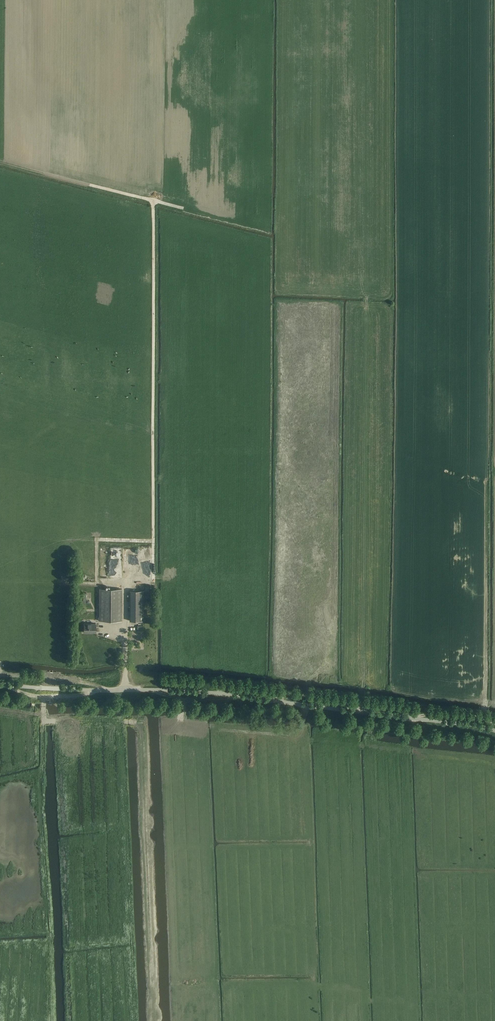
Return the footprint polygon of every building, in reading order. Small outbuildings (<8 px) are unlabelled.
[(122,621),(122,588),(99,588),(99,620),(122,621)] [(144,621),(144,590),(130,590),(129,621),(144,621)] [(84,632),(96,632),(96,623),(84,623),(84,632)]
